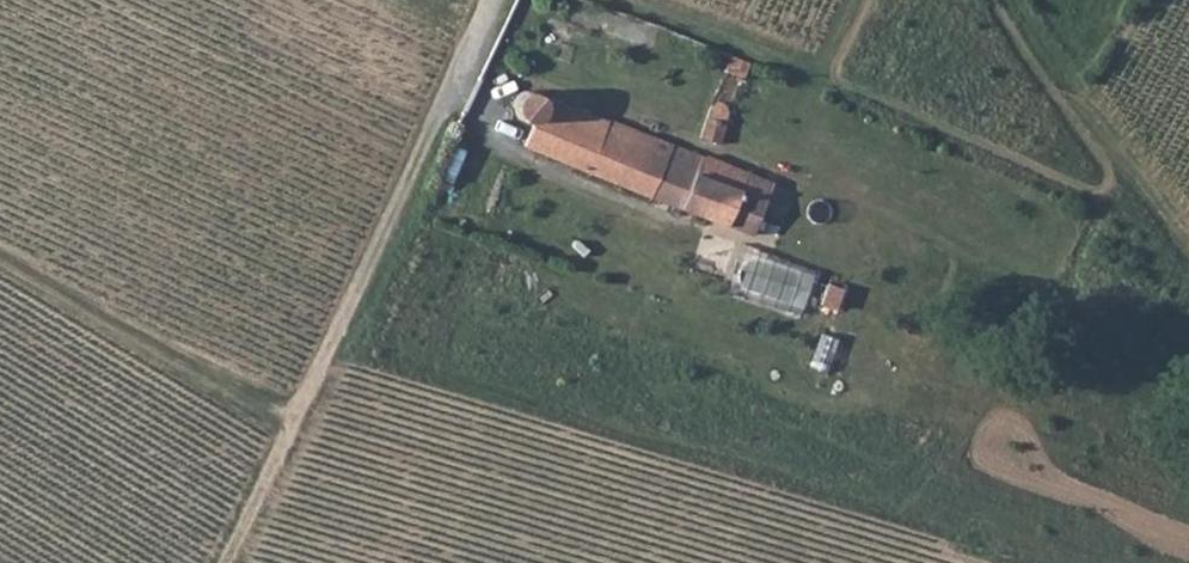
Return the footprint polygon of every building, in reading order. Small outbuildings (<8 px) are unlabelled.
[(726,72),(743,79),(750,64),(733,57),(726,72)] [(526,147),(754,234),(772,182),(653,137),(647,150),(624,141),(606,134),(610,123),(546,99),(544,101),(542,97),(538,94),(533,92),(532,92),(526,92),(521,95),(517,99),(516,104),(515,108),(517,114),(521,119),(523,121),(535,124),(526,147)] [(730,115),(731,109),(721,105),(717,106),(713,110),(703,134),(719,142),(727,123),(730,115)]
